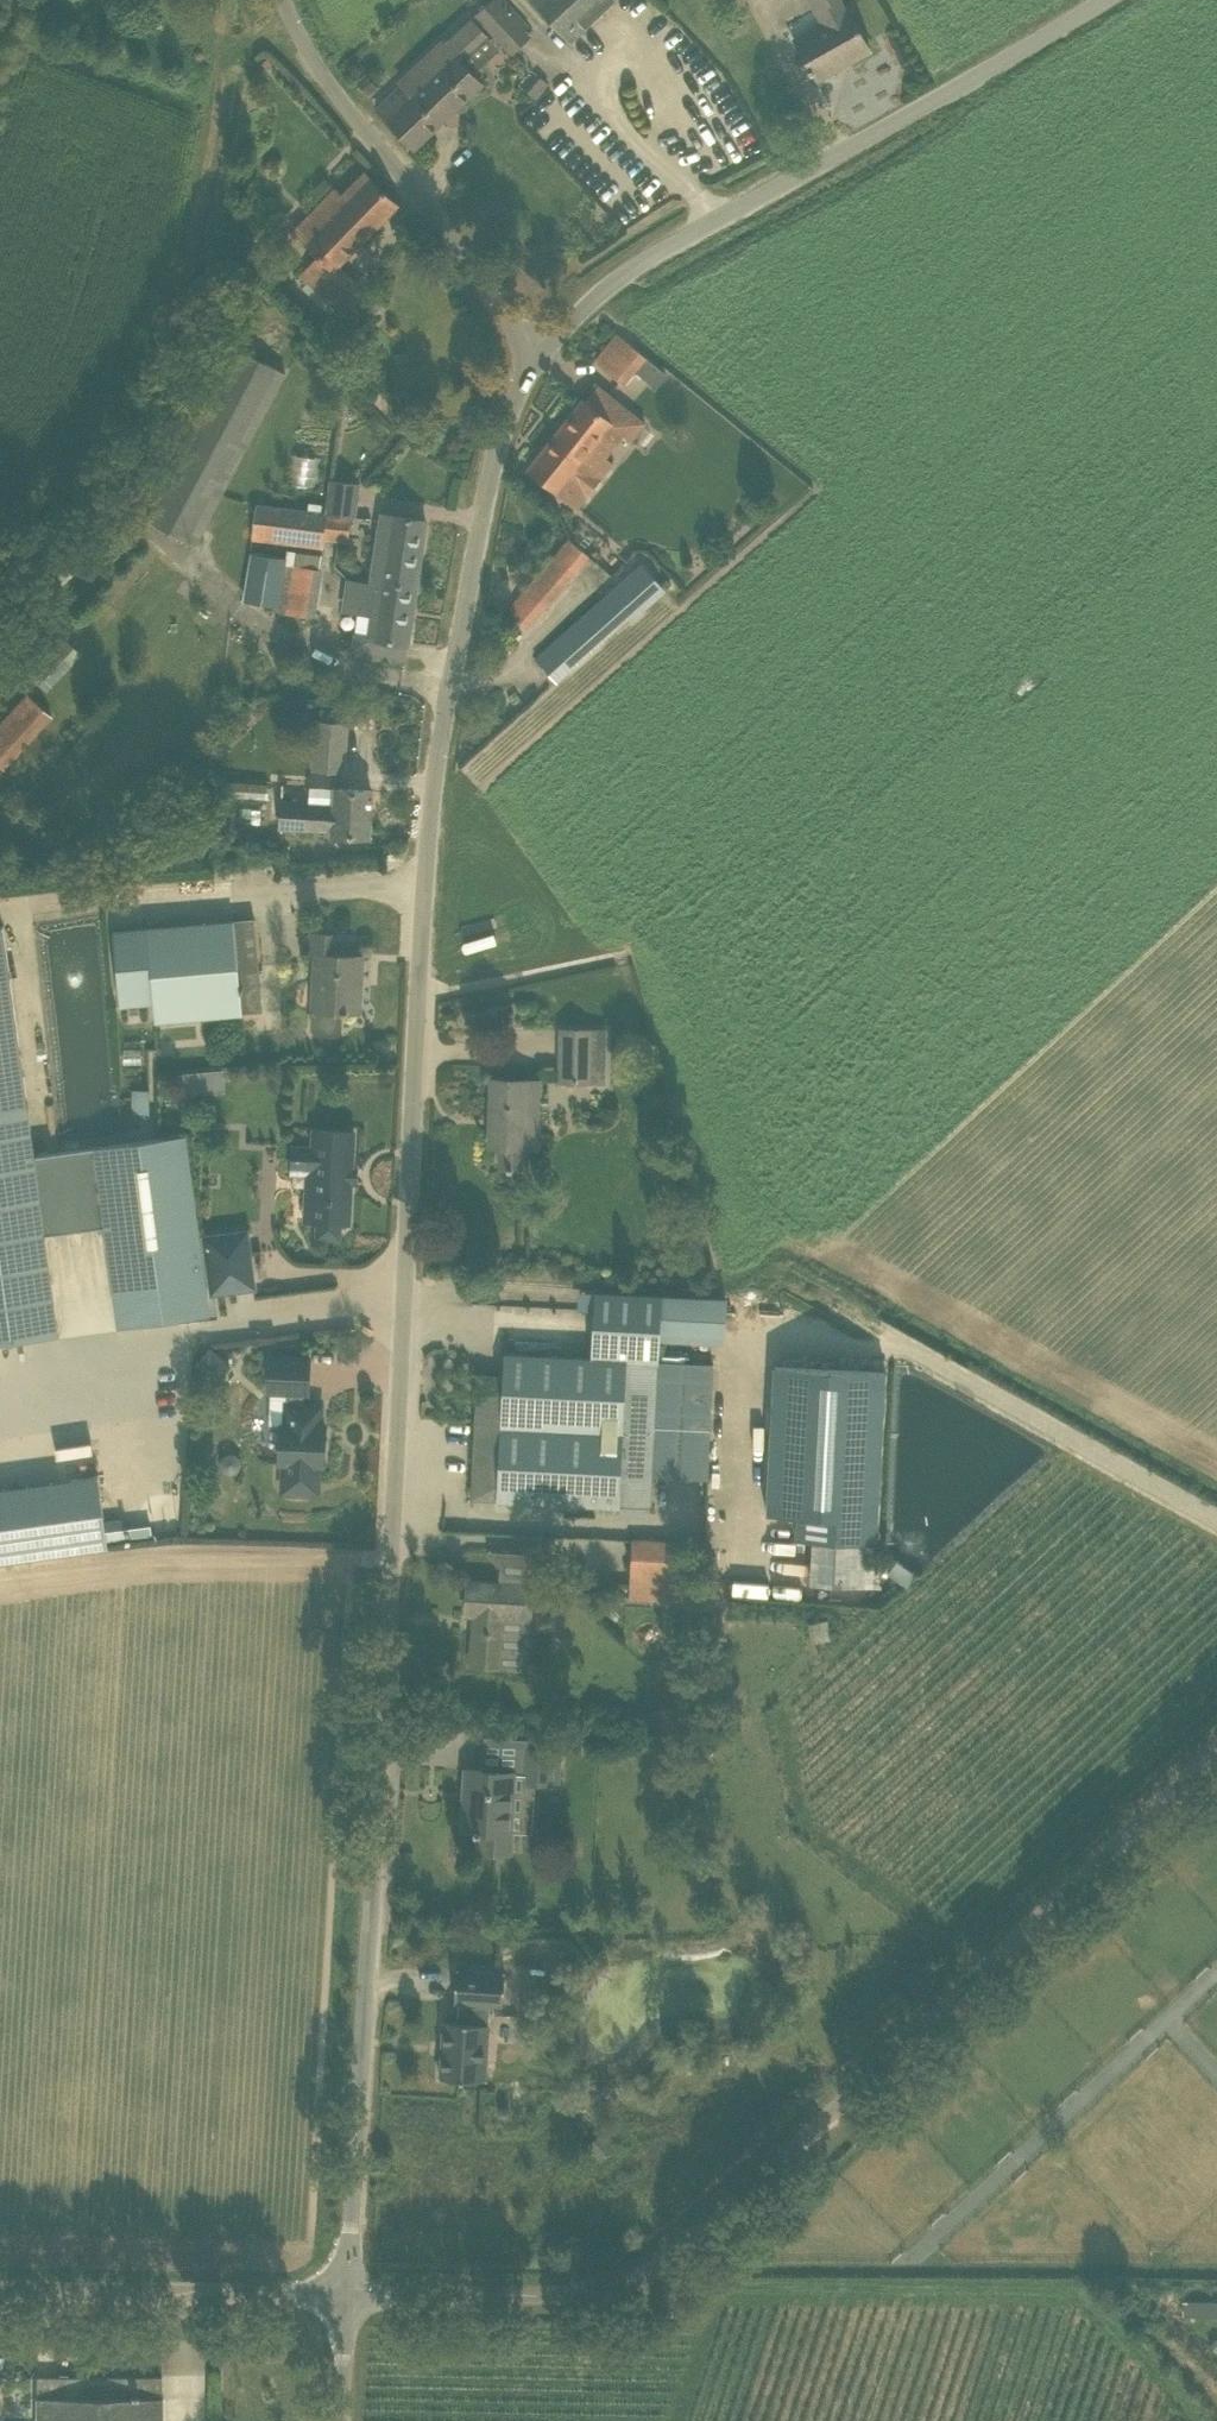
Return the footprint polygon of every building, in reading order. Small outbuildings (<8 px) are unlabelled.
[(495,0),(492,0),(475,15),(510,54),(529,38),(495,0)] [(568,42),(615,0),(531,0),(568,42)] [(799,43),(819,79),(871,50),(848,8),(846,9),(841,0),(811,0),(817,9),(822,6),(832,24),(799,43)] [(379,107),(415,148),(483,82),(461,59),(488,34),(473,18),(446,43),(379,107)] [(367,73),(358,81),(369,94),(378,86),(367,73)] [(536,77),(523,92),(534,101),(547,86),(536,77)] [(339,317),(355,332),(369,318),(353,303),(362,293),(336,268),(398,204),(371,177),(348,201),(335,189),(295,230),(321,255),(302,275),(342,314),(339,317)] [(650,381),(661,368),(619,333),(596,361),(624,384),(636,369),(650,381)] [(143,517),(197,545),(287,374),(233,346),(143,517)] [(625,432),(632,438),(643,425),(594,386),(530,467),(561,491),(579,506),(616,460),(609,454),(625,432)] [(293,481),(317,483),(320,456),(296,453),(293,481)] [(360,481),(328,477),(324,509),(255,501),(250,537),(322,546),(323,536),(348,539),(351,514),(355,515),(360,481)] [(378,542),(373,578),(417,586),(427,519),(383,513),(378,542)] [(530,629),(592,556),(570,537),(508,611),(530,629)] [(251,547),(241,598),(278,605),(277,610),(313,617),(323,566),(318,565),(321,551),(288,545),(287,554),(251,547)] [(665,588),(662,585),(643,564),(537,659),(556,680),(639,606),(642,609),(665,588)] [(406,663),(417,586),(373,578),(372,583),(363,582),(359,612),(378,615),(375,637),(356,634),(352,655),(406,663)] [(46,687),(84,653),(71,639),(33,673),(46,687)] [(0,719),(0,769),(51,714),(25,691),(0,719)] [(314,720),(312,771),(347,773),(349,722),(314,720)] [(334,827),(334,834),(370,836),(372,789),(336,787),(335,805),(308,804),(308,801),(282,799),(281,827),(307,828),(307,825),(334,827)] [(265,840),(250,841),(250,851),(266,850),(265,840)] [(154,1003),(156,1019),(263,1010),(255,917),(148,926),(148,932),(127,934),(129,949),(110,950),(113,992),(132,990),(133,1005),(154,1003)] [(59,1334),(45,1232),(105,1224),(119,1326),(211,1313),(186,1133),(95,1146),(35,1154),(28,1103),(5,924),(0,925),(0,1342),(59,1334)] [(316,953),(313,1008),(312,1027),(317,1032),(336,1033),(341,1028),(342,1012),(348,1011),(361,1011),(364,954),(339,953),(340,933),(312,931),(311,953),(316,953)] [(607,1029),(593,1029),(562,1028),(560,1080),(605,1081),(607,1029)] [(196,1093),(195,1071),(179,1072),(181,1094),(196,1093)] [(525,1146),(528,1079),(492,1078),(490,1146),(502,1146),(501,1166),(527,1167),(528,1146),(525,1146)] [(134,1087),(134,1110),(149,1110),(149,1087),(134,1087)] [(350,1222),(352,1175),(354,1131),(314,1129),(313,1147),(294,1146),(293,1167),(312,1168),(310,1220),(318,1221),(318,1229),(324,1237),(333,1237),(340,1231),(340,1222),(350,1222)] [(255,1286),(250,1248),(247,1230),(205,1236),(213,1292),(255,1286)] [(209,1349),(196,1363),(217,1381),(230,1367),(209,1349)] [(473,1497),(498,1498),(652,1507),(659,1359),(505,1352),(503,1389),(478,1388),(473,1497)] [(326,1425),(322,1425),(323,1404),(304,1403),(304,1392),(309,1392),(310,1356),(272,1355),(271,1391),(287,1392),(287,1402),(286,1424),(281,1424),(280,1462),(284,1462),(283,1491),(319,1493),(320,1463),(325,1463),(326,1438),(326,1425)] [(0,1488),(0,1562),(109,1547),(99,1475),(0,1488)] [(631,1537),(629,1572),(693,1576),(695,1541),(631,1537)] [(917,1574),(898,1560),(888,1573),(907,1586),(917,1574)] [(531,1616),(533,1584),(468,1580),(466,1613),(474,1613),(471,1663),(500,1665),(504,1615),(531,1616)] [(552,1782),(554,1749),(527,1748),(525,1781),(552,1782)] [(511,1851),(512,1831),(516,1771),(466,1768),(463,1828),(474,1829),(473,1850),(511,1851)] [(463,2001),(463,2006),(460,2006),(459,2020),(444,2019),(441,2076),(486,2079),(491,2008),(491,2003),(504,2004),(506,1972),(458,1969),(456,2001),(463,2001)] [(1216,2311),(1216,2298),(1187,2298),(1186,2311),(1216,2311)] [(164,2396),(164,2376),(38,2376),(38,2420),(164,2420),(164,2396)]
